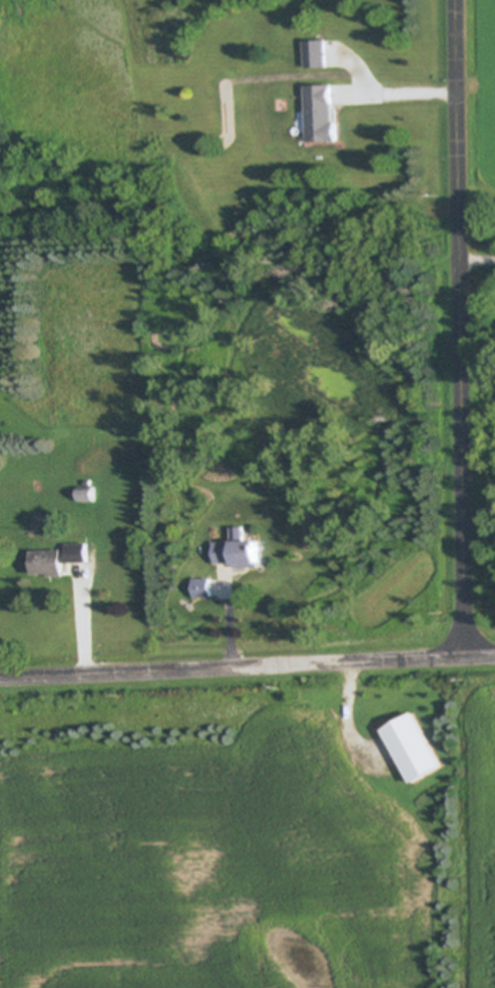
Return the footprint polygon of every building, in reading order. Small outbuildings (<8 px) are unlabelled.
[(307,43),(308,70),(329,69),(328,42),(307,43)] [(310,144),(338,143),(337,87),(309,87),(310,144)] [(218,567),(264,567),(264,542),(247,543),(247,529),(235,529),(235,543),(218,544),(218,567)] [(71,564),(92,564),(91,545),(71,546),(71,564)] [(36,578),(67,577),(66,552),(36,553),(36,578)] [(214,598),(213,579),(194,581),(195,599),(214,598)] [(413,787),(447,771),(421,716),(388,731),(413,787)]
